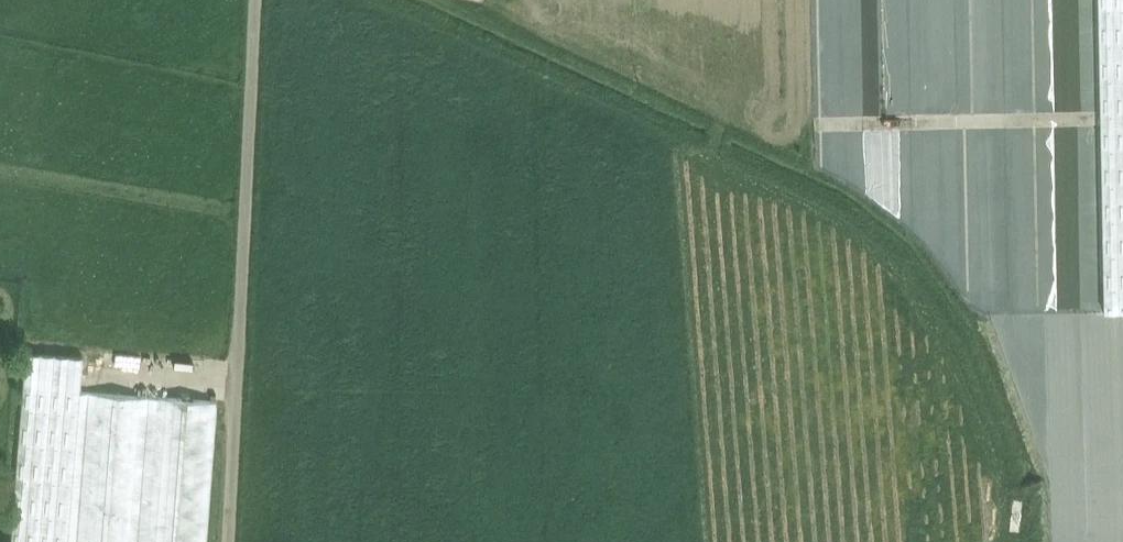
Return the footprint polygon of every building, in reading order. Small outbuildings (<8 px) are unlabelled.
[(1103,307),(1122,306),(1122,0),(1097,0),(1103,307)] [(83,352),(26,348),(23,383),(80,387),(83,352)] [(23,383),(10,541),(206,541),(217,397),(158,393),(158,394),(80,387),(23,383)]
